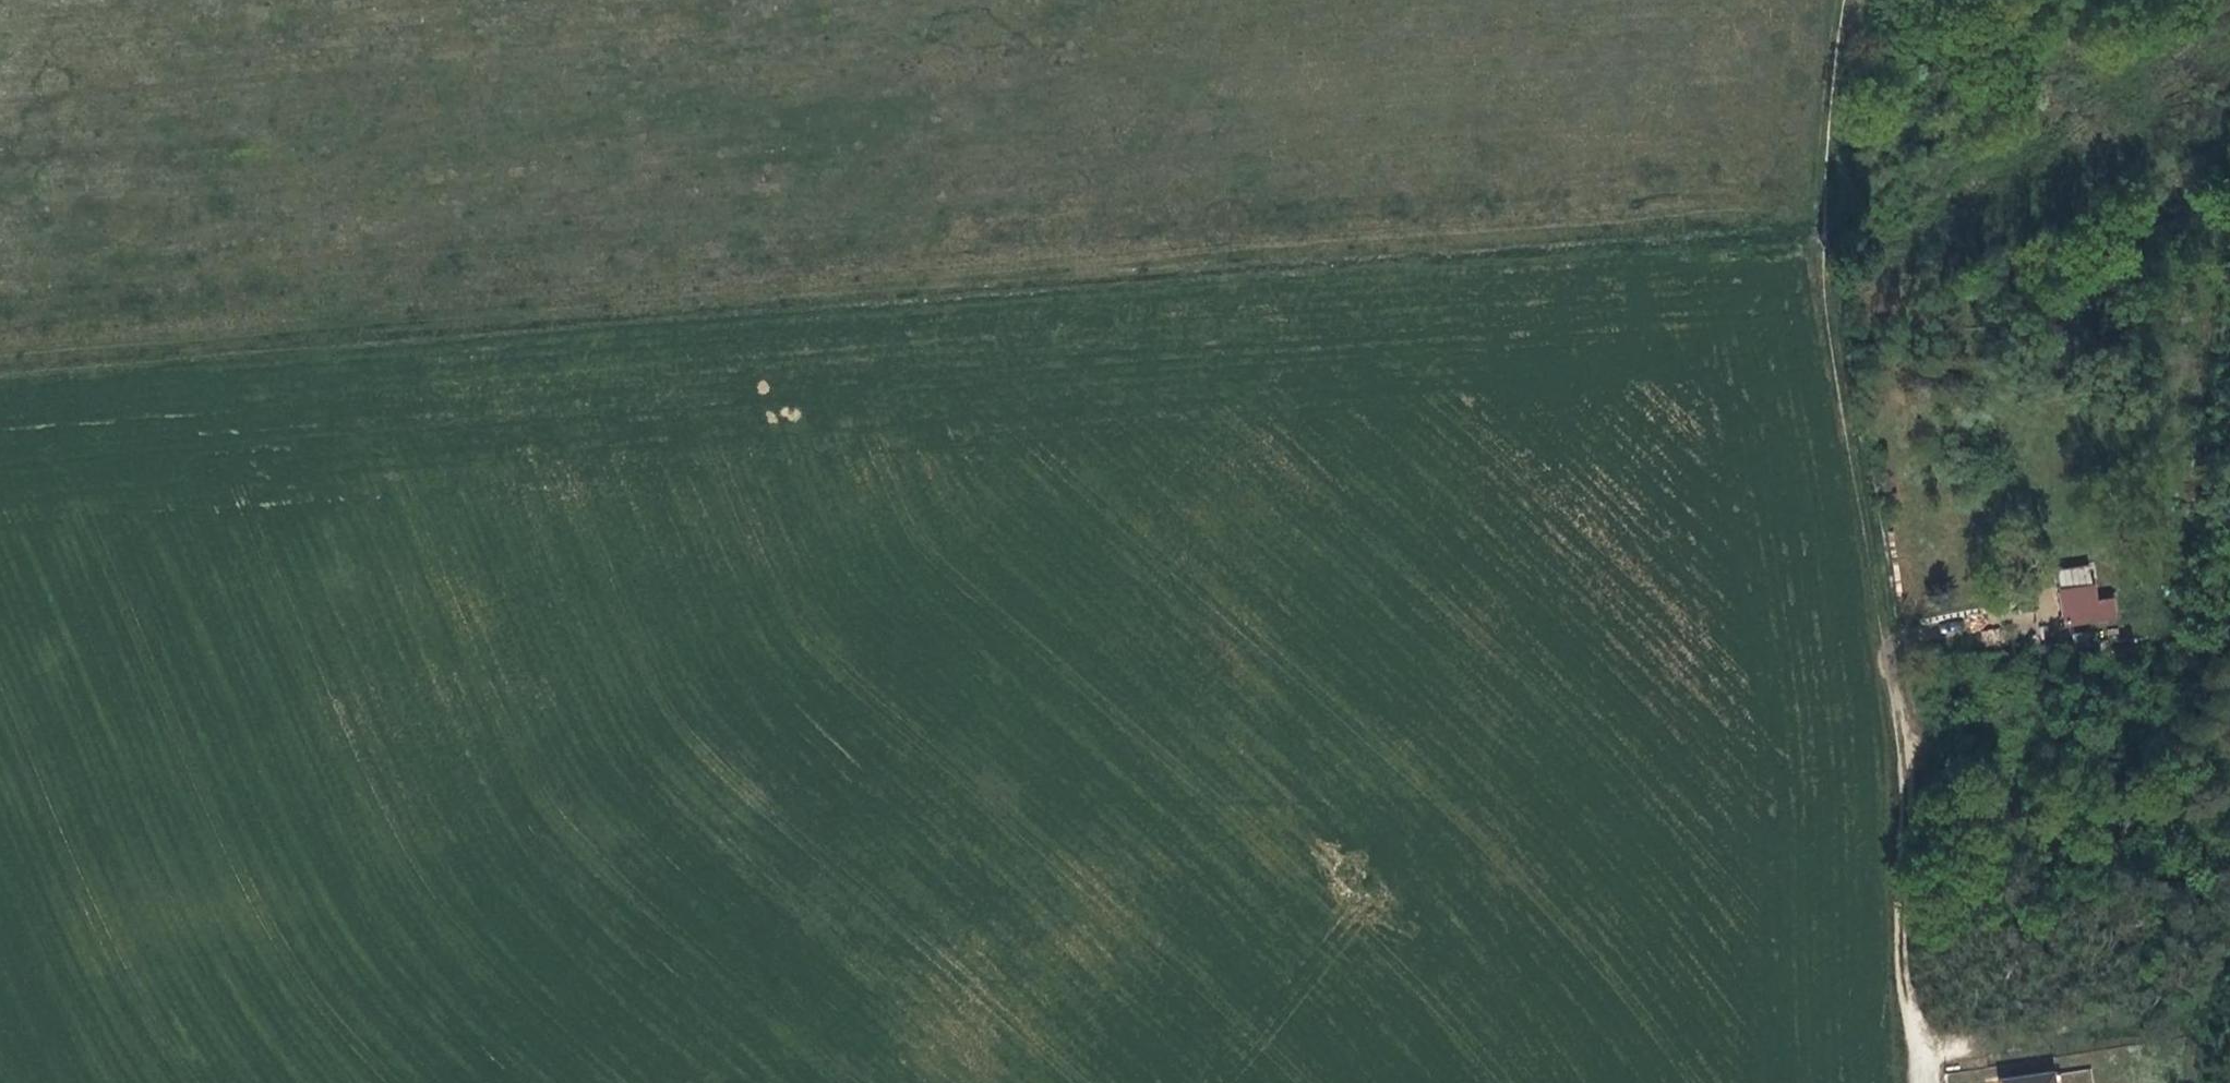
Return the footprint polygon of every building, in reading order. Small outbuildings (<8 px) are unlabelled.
[(2094,565),(2057,569),(2063,627),(2118,621),(2115,597),(2097,599),(2094,565)]
